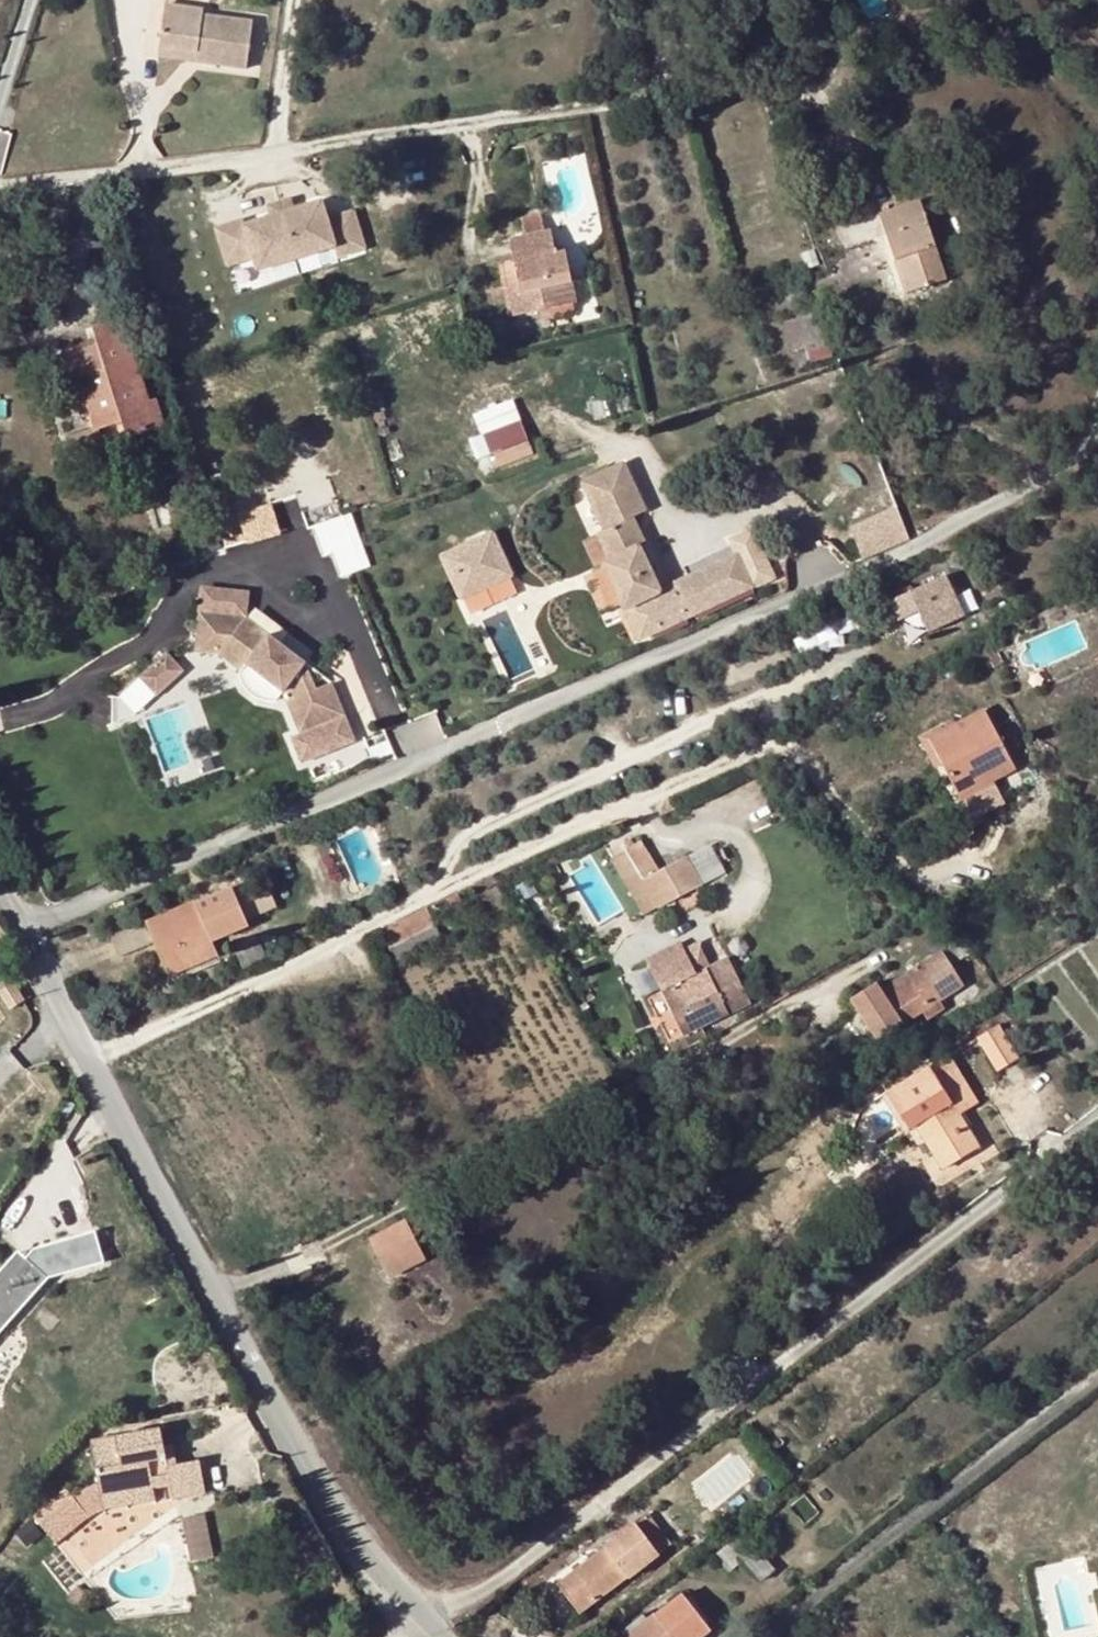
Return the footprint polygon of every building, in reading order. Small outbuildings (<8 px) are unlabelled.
[(159,9),(155,53),(195,58),(194,69),(246,75),(251,27),(200,21),(200,13),(159,9)] [(154,65),(194,69),(195,58),(155,53),(154,65)] [(367,248),(356,210),(356,209),(355,209),(353,209),(327,217),(321,199),(293,209),(271,216),(248,224),(246,218),(243,220),(215,228),(226,265),(228,266),(253,258),(257,270),(258,270),(334,247),(338,257),(339,257),(340,257),(366,249),(367,248)] [(293,209),(290,199),(268,206),(271,216),(293,209)] [(904,291),(944,278),(921,207),(880,219),(904,291)] [(576,302),(565,252),(557,254),(556,251),(554,251),(550,233),(544,233),(539,216),(522,221),(526,238),(509,242),(518,285),(521,293),(509,296),(514,316),(576,302)] [(509,296),(521,293),(518,285),(508,287),(509,296)] [(98,295),(98,327),(124,320),(117,294),(98,295)] [(829,347),(828,341),(820,315),(798,321),(806,349),(807,353),(829,347)] [(150,404),(124,320),(98,327),(94,328),(99,347),(59,359),(66,384),(80,380),(95,432),(98,434),(122,425),(127,440),(165,428),(157,402),(150,404)] [(792,353),(806,349),(798,321),(782,325),(792,353)] [(838,338),(828,341),(829,347),(831,352),(841,349),(838,338)] [(833,357),(831,352),(829,347),(807,353),(811,364),(833,357)] [(478,408),(494,464),(534,453),(517,397),(478,408)] [(106,460),(98,434),(95,432),(70,440),(80,470),(106,460)] [(659,592),(639,547),(644,545),(630,514),(643,509),(624,466),(624,465),(622,465),(620,465),(584,483),(583,484),(605,530),(599,533),(612,559),(603,563),(641,638),(755,586),(739,555),(659,592)] [(248,538),(280,532),(275,502),(242,508),(248,538)] [(336,576),(371,565),(354,510),(319,521),(336,576)] [(854,544),(860,559),(910,539),(904,525),(854,544)] [(490,537),(465,549),(474,567),(499,554),(490,537)] [(465,549),(441,561),(461,602),(510,578),(499,554),(474,567),(465,549)] [(961,618),(943,577),(887,601),(896,621),(917,612),(926,634),(961,618)] [(247,598),(203,594),(196,650),(220,653),(242,669),(247,663),(282,691),(301,734),(290,738),(301,763),(354,741),(330,683),(314,689),(304,664),(244,618),(247,598)] [(1003,663),(998,651),(988,657),(993,667),(1003,663)] [(184,671),(167,652),(139,677),(156,696),(184,671)] [(282,691),(247,663),(242,669),(239,673),(245,686),(252,694),(260,699),(276,700),(282,691)] [(945,696),(938,682),(926,688),(934,701),(945,696)] [(934,701),(926,688),(916,693),(923,707),(934,701)] [(1014,769),(985,713),(953,730),(986,783),(1014,769)] [(390,728),(399,756),(413,751),(404,723),(390,728)] [(930,742),(960,798),(986,783),(953,730),(930,742)] [(659,909),(660,910),(702,888),(686,859),(660,873),(640,844),(634,847),(630,841),(625,845),(628,850),(625,852),(659,909)] [(659,909),(625,852),(612,860),(646,917),(659,909)] [(239,904),(269,890),(263,876),(232,889),(239,904)] [(225,914),(216,896),(111,942),(118,959),(154,945),(167,975),(189,967),(217,954),(212,942),(203,924),(222,916),(229,935),(249,926),(245,920),(276,907),(269,890),(239,904),(232,889),(231,890),(239,907),(225,914)] [(449,900),(453,906),(462,902),(459,896),(449,900)] [(222,916),(203,924),(212,942),(229,935),(222,916)] [(963,987),(951,968),(969,956),(961,943),(950,927),(930,940),(939,954),(932,958),(908,975),(913,983),(886,1001),(861,1017),(878,1043),(922,1014),(928,1022),(941,1014),(935,1005),(963,987)] [(932,958),(939,954),(930,940),(922,944),(932,958)] [(965,940),(961,943),(969,956),(974,953),(965,940)] [(701,1028),(751,1004),(726,957),(695,974),(680,942),(646,960),(661,992),(647,998),(648,1001),(652,1011),(667,1041),(682,1033),(684,1037),(701,1028)] [(221,963),(217,954),(189,967),(192,975),(221,963)] [(907,973),(879,991),(886,1001),(913,983),(908,975),(907,973)] [(861,1017),(886,1001),(879,991),(876,985),(851,1002),(861,1017)] [(674,1055),(707,1038),(701,1028),(684,1037),(682,1033),(667,1041),(674,1055)] [(1018,1060),(997,1028),(978,1039),(999,1072),(1018,1060)] [(948,1057),(929,1068),(957,1115),(976,1104),(948,1057)] [(978,1148),(957,1115),(929,1068),(886,1095),(907,1129),(908,1131),(915,1125),(942,1170),(978,1148)] [(419,1249),(405,1222),(368,1241),(381,1268),(419,1249)] [(100,1260),(91,1231),(59,1241),(67,1269),(100,1260)] [(20,1248),(0,1270),(0,1327),(48,1273),(20,1248)] [(424,1260),(419,1249),(381,1268),(387,1279),(424,1260)] [(204,1495),(198,1462),(176,1466),(167,1467),(164,1448),(160,1429),(91,1443),(98,1486),(100,1498),(168,1486),(171,1501),(204,1495)] [(164,1448),(167,1467),(176,1466),(173,1447),(164,1448)] [(90,1523),(103,1513),(100,1498),(98,1486),(72,1497),(81,1509),(90,1523)] [(168,1486),(100,1498),(103,1513),(171,1501),(168,1486)] [(66,1490),(33,1516),(48,1535),(81,1509),(72,1497),(66,1490)] [(48,1535),(57,1547),(90,1523),(81,1509),(48,1535)] [(206,1511),(182,1517),(194,1560),(217,1554),(206,1511)] [(671,1547),(648,1516),(635,1526),(657,1557),(671,1547)] [(627,1582),(657,1557),(635,1526),(557,1586),(579,1615),(626,1580),(627,1582)] [(744,1534),(730,1546),(761,1582),(774,1572),(744,1534)] [(741,1561),(728,1546),(715,1557),(727,1574),(741,1561)] [(87,1596),(78,1586),(67,1593),(76,1606),(87,1596)] [(631,1636),(703,1636),(709,1632),(682,1597),(631,1636)]
